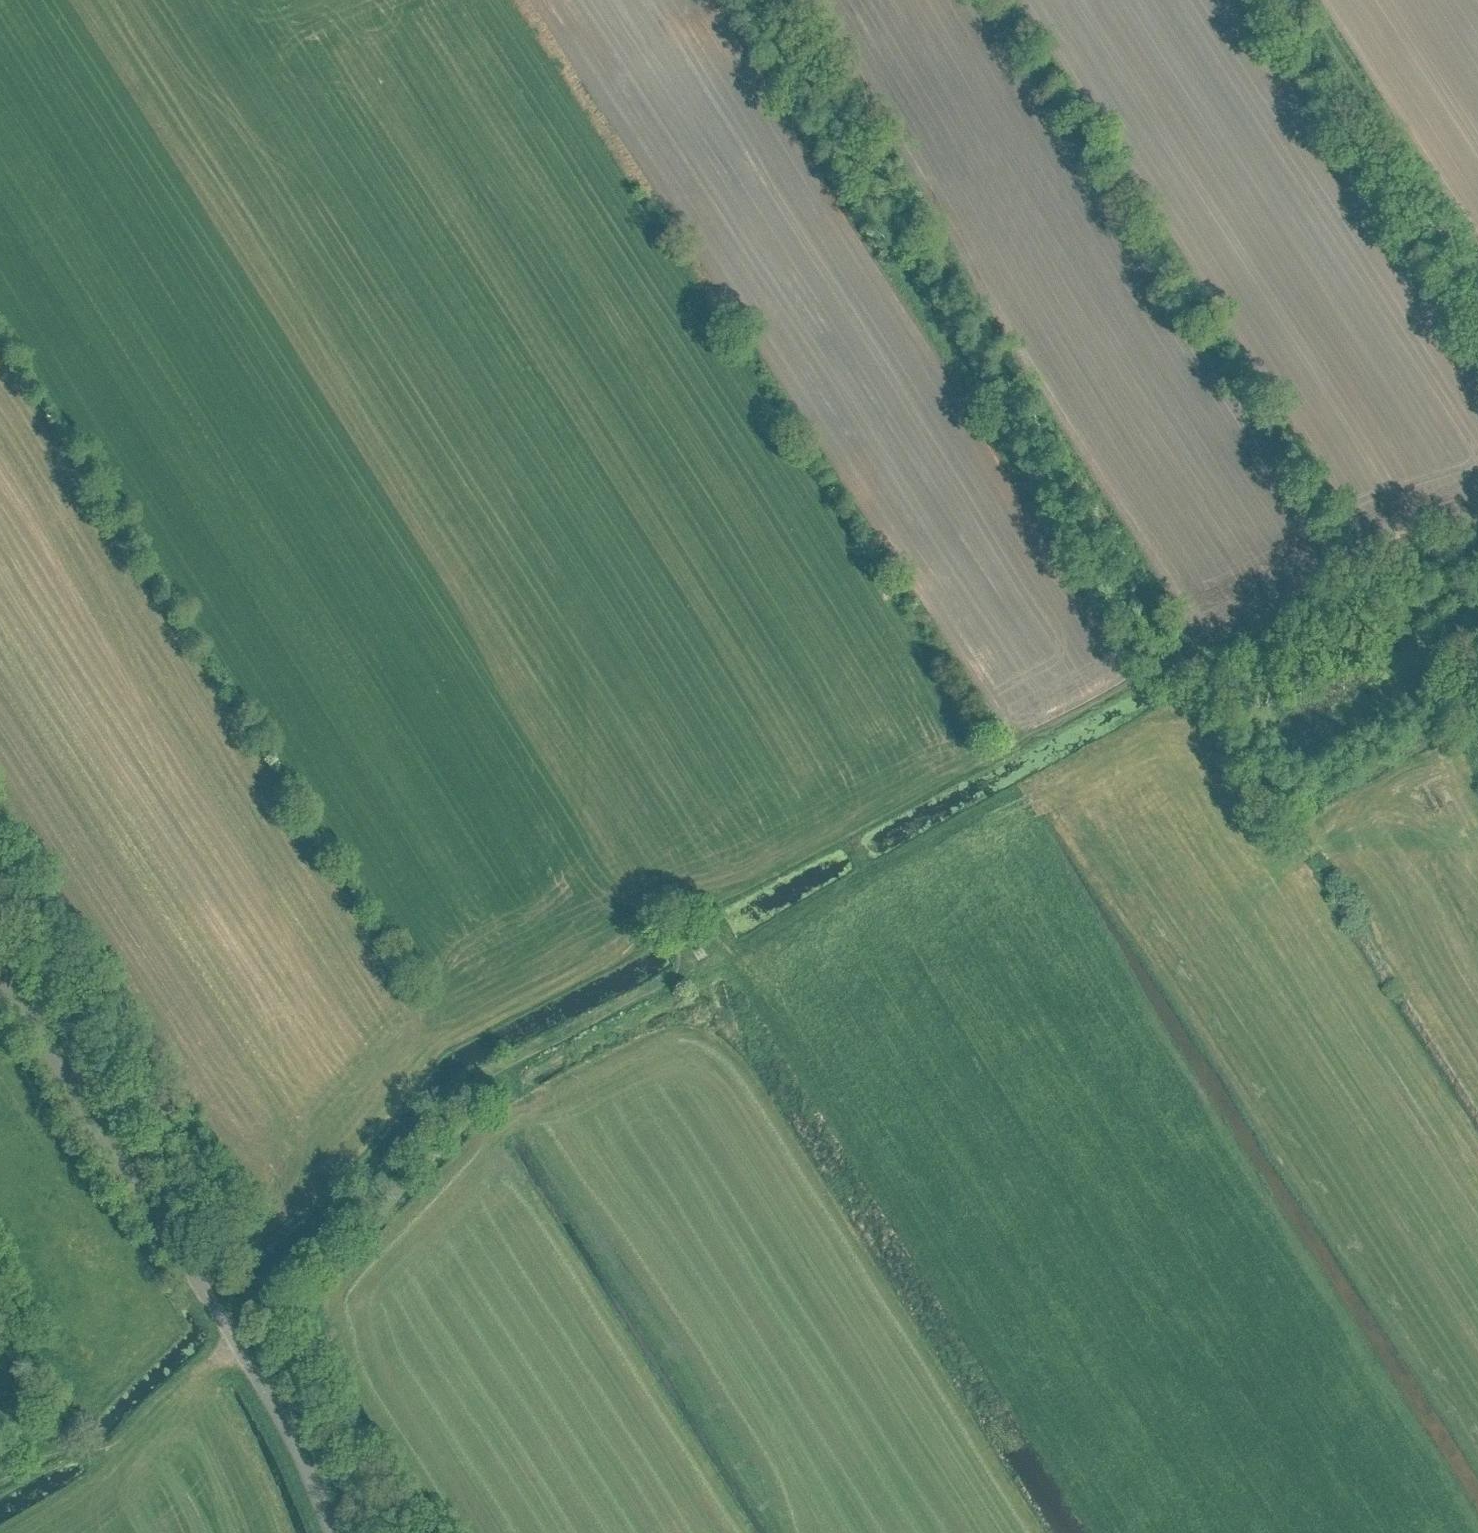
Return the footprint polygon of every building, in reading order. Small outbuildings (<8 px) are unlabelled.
[(698,953),(703,950),(693,935),(689,938),(698,953)]
